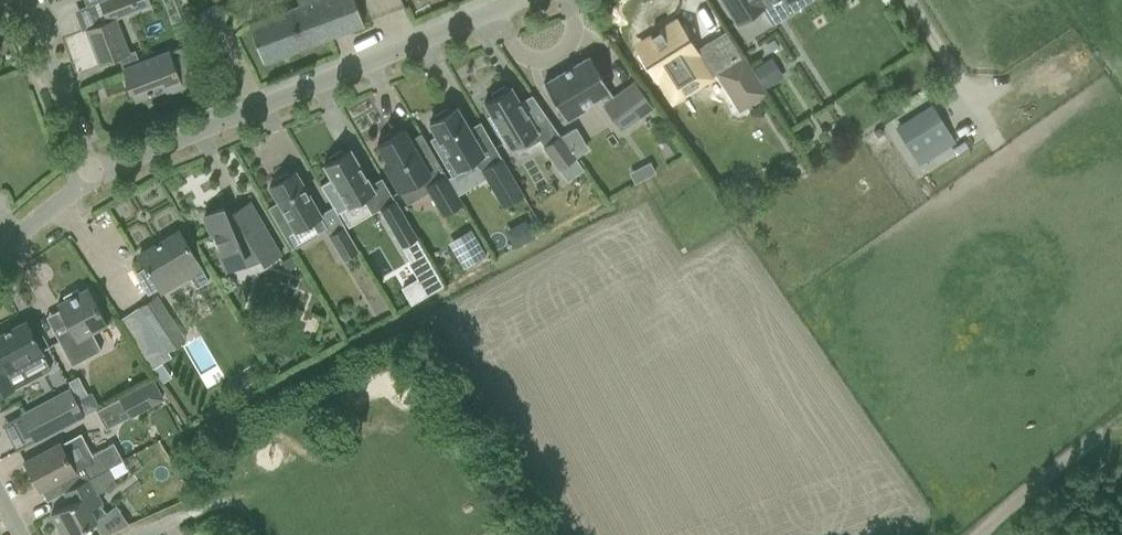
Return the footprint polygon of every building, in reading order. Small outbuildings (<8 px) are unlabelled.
[(86,29),(100,65),(119,58),(126,77),(124,78),(129,92),(132,92),(134,98),(163,87),(166,95),(198,82),(189,57),(173,63),(169,51),(140,62),(135,50),(128,53),(115,19),(138,10),(138,9),(134,0),(100,0),(99,0),(99,1),(107,21),(86,29)] [(299,6),(249,25),(263,62),(363,25),(354,0),(297,0),(299,6)] [(737,23),(764,7),(763,5),(772,0),(723,0),(737,23)] [(204,10),(215,32),(227,26),(216,4),(204,10)] [(710,78),(676,21),(659,32),(661,35),(638,49),(641,54),(639,56),(647,69),(649,67),(657,80),(658,79),(672,102),(710,78)] [(603,105),(620,130),(653,107),(635,82),(613,97),(609,91),(610,90),(590,56),(544,83),(566,121),(585,110),(583,106),(598,97),(604,104),(603,105)] [(726,67),(750,104),(766,93),(763,88),(752,71),(742,56),(726,67)] [(766,62),(752,71),(763,88),(777,80),(766,62)] [(493,97),(484,103),(491,115),(489,116),(488,115),(487,116),(505,146),(506,145),(506,144),(508,143),(510,142),(519,136),(522,141),(526,148),(540,140),(543,146),(559,169),(567,181),(584,169),(576,158),(560,136),(548,118),(533,126),(510,87),(506,89),(504,86),(491,94),(493,97)] [(436,136),(430,139),(452,177),(475,164),(473,160),(483,154),(457,108),(450,112),(448,108),(434,116),(436,120),(430,124),(436,136)] [(897,131),(911,154),(933,141),(919,118),(897,131)] [(384,167),(399,193),(422,179),(443,215),(463,204),(426,141),(414,148),(403,129),(393,135),(390,133),(381,138),(381,142),(377,144),(389,164),(384,167)] [(324,165),(332,178),(320,185),(337,214),(374,191),(350,150),(343,154),(341,150),(328,158),(330,161),(324,165)] [(481,170),(503,207),(504,208),(524,196),(501,158),(481,170)] [(650,162),(640,168),(646,178),(655,172),(650,162)] [(275,184),(270,187),(278,201),(268,207),(285,237),(311,222),(318,233),(327,227),(320,216),(321,216),(310,197),(304,187),(295,172),(289,175),(288,174),(284,175),(277,179),(274,182),(275,184)] [(380,209),(403,246),(417,238),(395,200),(380,209)] [(204,218),(212,237),(214,236),(226,262),(240,256),(244,267),(260,260),(264,266),(281,256),(249,202),(232,212),(233,214),(228,216),(224,206),(204,218)] [(330,236),(344,259),(358,250),(345,227),(330,236)] [(146,267),(136,273),(148,294),(158,288),(160,291),(189,275),(196,288),(208,281),(201,268),(191,251),(180,232),(139,255),(146,267)] [(452,247),(465,268),(486,256),(473,235),(452,247)] [(292,256),(283,261),(288,270),(297,265),(292,256)] [(423,256),(412,262),(409,264),(418,279),(402,289),(411,304),(441,287),(423,256)] [(70,329),(56,337),(72,366),(101,350),(92,332),(107,324),(98,308),(88,288),(80,292),(77,289),(63,296),(65,300),(57,304),(70,329)] [(126,317),(148,350),(178,330),(156,297),(126,317)] [(14,389),(8,378),(21,365),(43,353),(26,321),(0,335),(0,397),(14,389)] [(247,365),(227,376),(238,396),(258,385),(247,365)] [(153,381),(120,398),(129,415),(162,397),(153,381)] [(20,414),(35,439),(83,415),(83,413),(76,400),(70,388),(20,414)] [(91,393),(76,400),(83,413),(98,406),(91,393)] [(176,428),(165,407),(151,414),(162,435),(176,428)] [(82,466),(89,479),(121,462),(120,460),(122,460),(112,442),(87,455),(76,435),(24,463),(39,491),(75,471),(74,470),(82,466)] [(89,479),(64,492),(70,504),(51,514),(62,534),(71,534),(97,521),(90,509),(102,503),(95,491),(115,481),(113,477),(126,472),(121,462),(89,479)]
